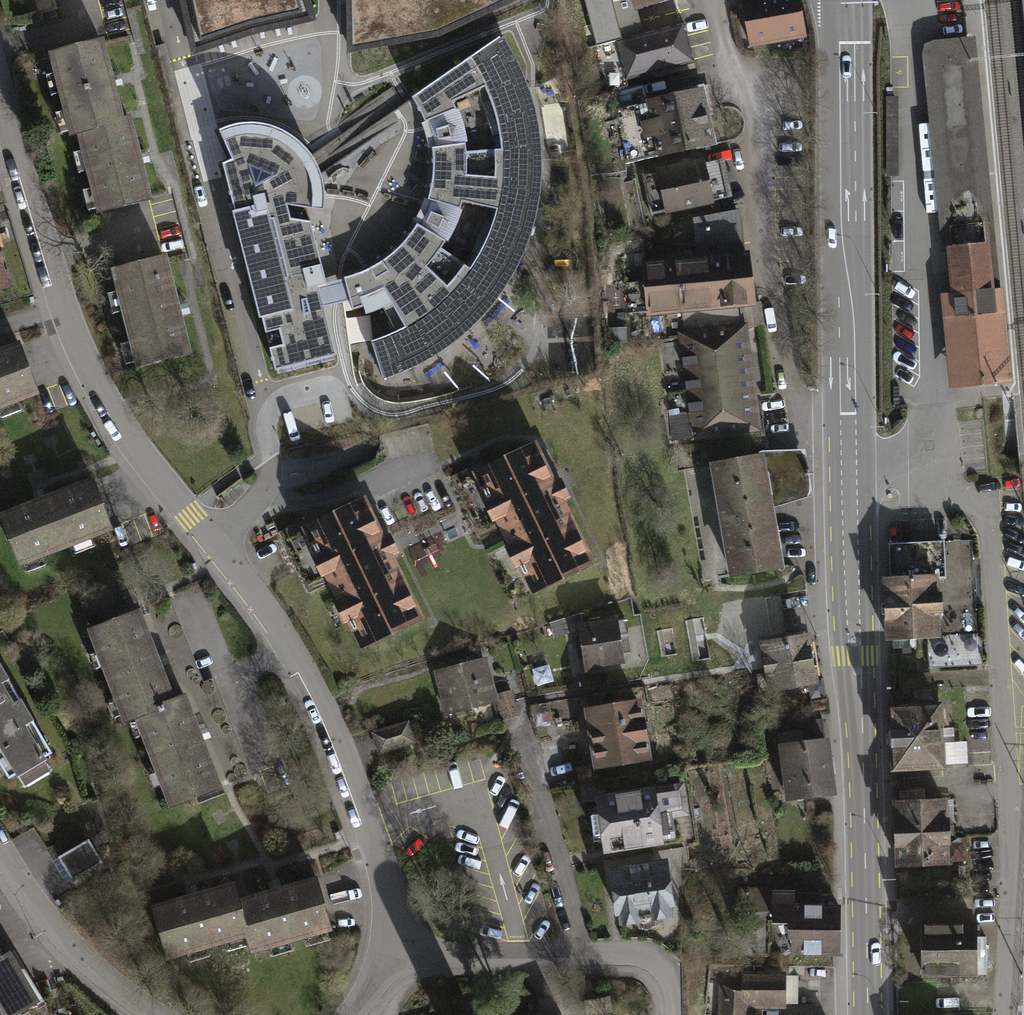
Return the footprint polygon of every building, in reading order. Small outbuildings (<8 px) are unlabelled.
[(312,19),(306,0),(183,0),(194,53),(254,33),(312,19)] [(349,52),(437,36),(514,0),(349,0),(349,52)] [(596,45),(615,40),(629,37),(622,8),(615,10),(612,0),(585,0),(596,45)] [(636,8),(669,0),(634,0),(636,8)] [(744,2),(752,52),(810,42),(802,0),(754,0),(744,2)] [(629,37),(615,40),(625,80),(694,63),(684,23),(629,37)] [(975,36),(920,42),(942,251),(951,251),(986,247),(989,274),(995,274),(997,289),(1001,288),(975,36)] [(514,62),(500,38),(412,98),(425,121),(433,149),(428,199),(417,224),(400,245),(384,260),(344,278),(350,300),(383,289),(404,327),(386,336),(400,371),(435,353),(466,330),(511,274),(534,209),(538,154),(532,107),(514,62)] [(101,40),(52,53),(72,135),(80,133),(80,132),(121,121),(121,120),(101,40)] [(673,97),(648,102),(659,156),(711,145),(699,85),(671,91),(673,97)] [(80,133),(100,212),(149,200),(128,118),(121,120),(121,121),(80,132),(80,133)] [(232,160),(222,164),(275,370),(276,370),(277,374),(336,359),(335,355),(336,355),(319,287),(327,285),(307,209),(324,211),(325,199),(324,189),(323,183),(322,177),(317,166),(315,160),(312,157),(310,153),(305,148),(301,145),(296,140),(289,135),(283,132),(278,130),(272,127),(267,126),(259,125),(256,125),(242,125),(237,126),(232,127),(219,132),(232,160)] [(703,162),(658,171),(666,211),(711,201),(703,162)] [(738,212),(695,220),(698,259),(742,256),(738,212)] [(15,291),(0,237),(0,295),(15,291)] [(986,247),(951,251),(956,297),(952,298),(961,383),(1012,378),(1003,288),(1001,288),(997,289),(995,274),(989,274),(986,247)] [(698,259),(644,263),(648,310),(682,307),(685,333),(741,326),(738,303),(753,302),(747,255),(742,256),(698,259)] [(165,257),(114,269),(138,366),(188,354),(165,257)] [(757,429),(744,325),(741,326),(685,333),(680,333),(690,409),(670,411),(674,440),(757,429)] [(0,351),(0,407),(38,392),(19,343),(0,351)] [(590,562),(534,446),(478,473),(533,588),(590,562)] [(766,455),(714,464),(732,575),(784,566),(766,455)] [(0,515),(0,516),(18,563),(111,528),(93,480),(0,515)] [(363,502),(307,529),(362,644),(419,617),(363,502)] [(972,540),(900,543),(901,577),(886,578),(888,638),(927,637),(929,667),(982,665),(981,633),(976,633),(972,540)] [(138,610),(90,628),(126,721),(138,716),(137,715),(173,701),(172,699),(138,610)] [(626,619),(581,625),(587,669),(601,667),(600,664),(622,661),(619,636),(628,635),(626,619)] [(807,637),(761,644),(769,689),(815,681),(807,637)] [(11,774),(55,748),(0,655),(0,755),(11,774)] [(484,658),(437,670),(448,713),(495,700),(484,658)] [(173,701),(137,715),(138,716),(172,806),(220,787),(184,695),(172,699),(173,701)] [(639,702),(589,710),(597,765),(647,757),(639,702)] [(940,705),(892,707),(894,768),(942,766),(940,705)] [(799,731),(778,734),(785,783),(791,782),(793,797),(832,792),(822,719),(798,722),(799,731)] [(408,721),(378,730),(384,750),(414,741),(408,721)] [(949,746),(950,761),(969,759),(967,745),(949,746)] [(653,790),(602,798),(610,848),(661,840),(653,790)] [(944,800),(896,802),(899,863),(947,861),(944,800)] [(88,842),(58,860),(72,884),(102,867),(88,842)] [(663,863),(613,870),(621,920),(671,913),(663,863)] [(239,900),(237,901),(247,933),(245,934),(249,950),(331,927),(317,878),(239,900)] [(234,884),(152,907),(166,956),(245,934),(247,933),(237,901),(239,900),(234,884)] [(794,893),(774,892),(774,921),(789,922),(789,936),(792,936),(792,952),(839,952),(839,905),(794,905),(794,893)] [(975,923),(922,924),(923,974),(986,973),(985,936),(976,936),(975,923)] [(43,997),(12,946),(4,951),(0,944),(0,1014),(13,1014),(43,997)] [(743,974),(743,985),(720,985),(720,1014),(755,1014),(755,1004),(784,1004),(785,975),(743,974)] [(46,1004),(28,1014),(52,1014),(46,1004)]
